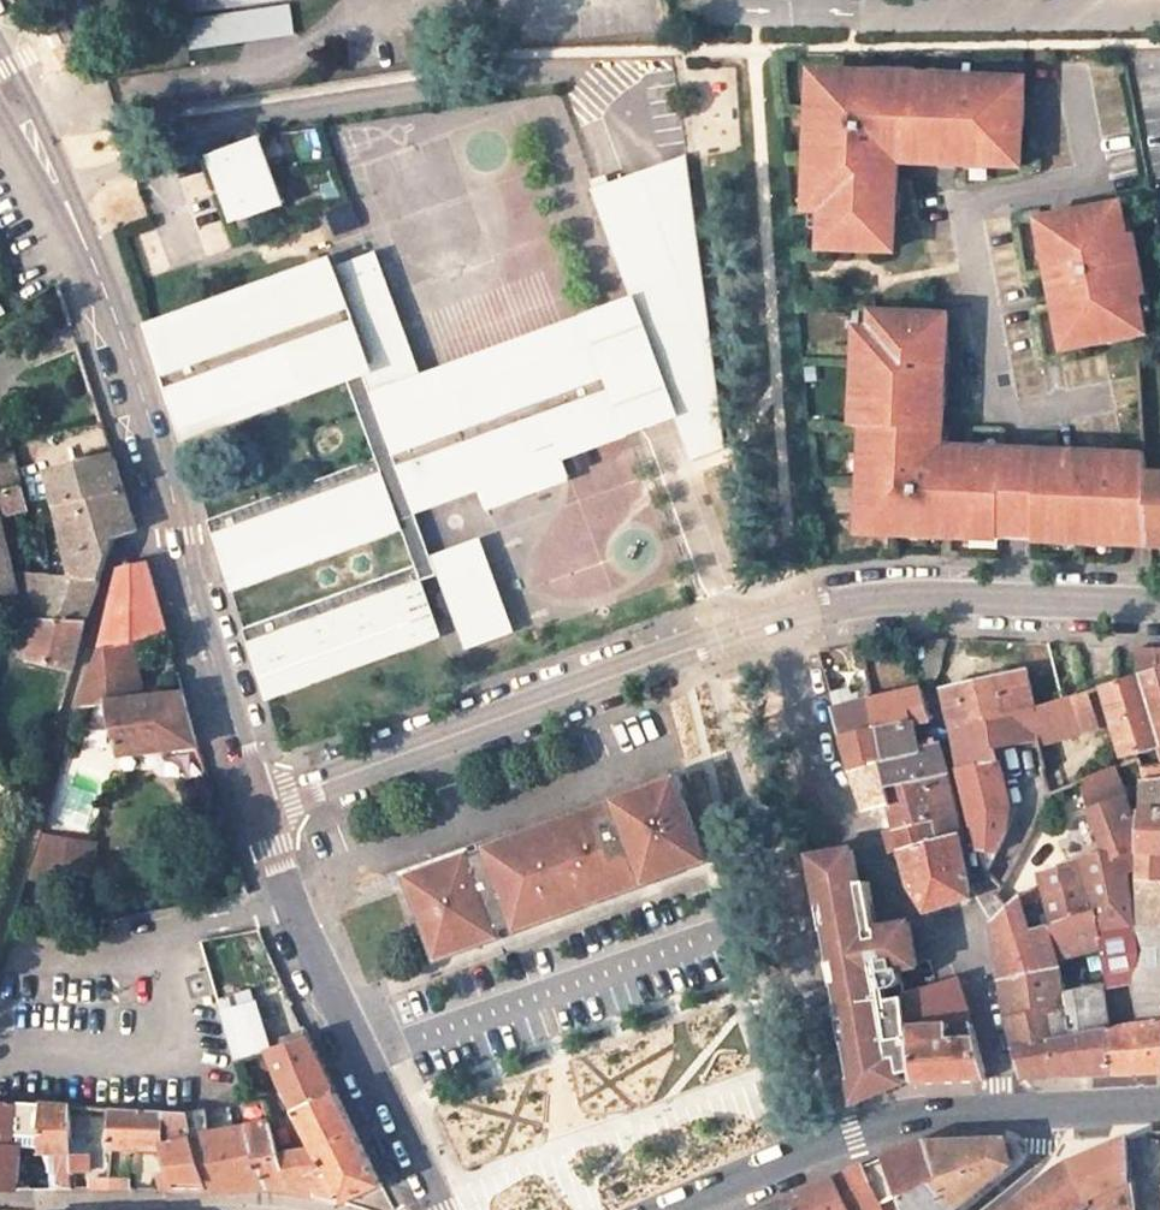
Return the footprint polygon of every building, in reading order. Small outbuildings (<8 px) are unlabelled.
[(190,50),(296,34),(291,0),(183,0),(190,50)] [(896,214),(898,154),(899,145),(914,146),(914,154),(915,154),(963,156),(963,165),(1008,167),(1021,168),(1024,89),(1007,89),(1007,78),(992,77),(972,77),(934,75),(934,78),(917,78),(902,77),(903,74),(877,73),(877,81),(835,79),(835,71),(825,75),(816,82),(810,93),(809,112),(816,112),(815,128),(808,127),(805,199),(805,210),(821,211),(820,249),(887,252),(889,214),(896,214)] [(835,79),(877,81),(877,73),(835,71),(835,79)] [(1025,79),(1007,78),(1007,89),(1024,89),(1025,79)] [(259,135),(217,151),(242,219),(284,204),(259,135)] [(914,146),(899,145),(898,154),(914,154),(914,146)] [(963,156),(915,154),(914,163),(963,165),(963,156)] [(723,448),(685,159),(593,189),(638,311),(675,414),(692,460),(723,448)] [(1141,336),(1137,317),(1134,297),(1143,296),(1133,234),(1129,235),(1119,237),(1115,216),(1112,205),(1090,210),(1110,342),(1141,336)] [(1056,317),(1063,351),(1110,342),(1090,210),(1037,219),(1044,253),(1048,253),(1061,316),(1056,317)] [(1119,237),(1129,235),(1125,214),(1115,216),(1119,237)] [(349,302),(384,289),(370,252),(145,334),(178,437),(346,372),(360,367),(371,363),(349,302)] [(384,289),(349,302),(371,363),(360,367),(375,408),(421,391),(384,289)] [(1147,315),(1143,296),(1134,297),(1137,317),(1147,315)] [(638,311),(588,329),(626,432),(675,414),(638,311)] [(948,315),(935,314),(871,311),(870,328),(856,327),(853,407),(859,407),(858,427),(872,428),(871,443),(862,443),(861,468),(869,469),(868,488),(867,509),(859,509),(861,520),(865,526),(871,532),(879,534),(886,535),(900,535),(900,531),(915,531),(915,536),(983,539),(1031,541),(1069,543),(1126,545),(1125,457),(1109,456),(1109,465),(1087,465),(1087,455),(1053,454),(1052,464),(1037,463),(1038,453),(1002,451),(1002,449),(942,446),(933,446),(933,414),(942,414),(943,397),(938,397),(941,349),(946,349),(948,315)] [(855,327),(856,327),(870,328),(871,311),(856,311),(855,327)] [(421,391),(375,408),(411,511),(477,486),(484,507),(568,476),(560,456),(626,432),(588,329),(421,391)] [(360,367),(346,372),(376,455),(205,519),(210,533),(380,469),(398,516),(415,565),(242,631),(247,645),(420,579),(435,575),(419,533),(411,511),(375,408),(360,367)] [(933,414),(933,446),(942,446),(942,414),(933,414)] [(18,474),(14,453),(0,456),(0,478),(18,474)] [(1037,463),(1052,464),(1053,454),(1038,453),(1037,463)] [(1109,456),(1087,455),(1087,465),(1109,465),(1109,456)] [(1151,546),(1150,536),(1147,482),(1145,458),(1125,457),(1126,545),(1151,546)] [(75,585),(50,583),(38,619),(84,622),(111,538),(136,531),(113,459),(48,476),(75,585)] [(860,487),(868,488),(869,469),(861,468),(860,487)] [(380,469),(210,533),(226,581),(398,516),(380,469)] [(18,474),(0,478),(0,517),(28,510),(18,474)] [(1150,536),(1159,536),(1159,482),(1147,482),(1150,536)] [(867,509),(868,488),(860,487),(859,509),(867,509)] [(9,594),(18,592),(0,517),(0,560),(9,594)] [(471,543),(435,556),(469,647),(504,634),(471,543)] [(9,594),(0,560),(0,596),(9,594)] [(101,649),(133,641),(165,633),(145,564),(121,568),(101,649)] [(247,645),(262,691),(437,627),(420,579),(247,645)] [(25,581),(18,618),(38,619),(50,583),(25,581)] [(40,620),(32,659),(73,670),(84,622),(40,620)] [(145,698),(133,641),(101,649),(79,707),(108,704),(121,756),(197,745),(182,693),(145,698)] [(1159,670),(1141,676),(1159,739),(1159,650),(1157,650),(1159,670)] [(1034,711),(1026,672),(955,688),(963,726),(1034,711)] [(1159,748),(1159,739),(1141,676),(1105,688),(1125,758),(1159,748)] [(918,680),(905,683),(907,691),(920,688),(918,680)] [(920,688),(907,691),(871,699),(872,702),(885,767),(889,788),(923,780),(948,774),(939,746),(920,751),(916,726),(930,722),(920,688)] [(943,690),(950,728),(963,726),(955,688),(943,690)] [(1089,693),(1064,700),(1034,711),(1041,746),(1098,728),(1089,693)] [(885,767),(872,702),(834,711),(854,776),(885,767)] [(1041,766),(1045,765),(1041,746),(1034,711),(963,726),(950,728),(960,771),(1004,761),(1007,772),(1041,766)] [(1000,773),(1007,772),(1004,761),(960,771),(978,849),(997,854),(1007,831),(1009,806),(1000,773)] [(1141,770),(1141,779),(1159,779),(1159,764),(1141,770)] [(869,814),(893,808),(889,788),(885,767),(854,776),(869,814)] [(961,834),(948,774),(923,780),(937,821),(943,839),(961,834)] [(1100,775),(1082,782),(1091,810),(1116,800),(1100,775)] [(699,860),(668,776),(613,796),(613,799),(596,805),(595,802),(574,810),(575,813),(576,818),(559,824),(525,837),(508,843),(507,840),(485,848),(486,851),(470,857),(468,851),(413,871),(442,956),(498,936),(495,928),(512,922),(514,927),(535,920),(534,917),(551,910),(587,898),(604,891),(605,894),(626,886),(624,881),(641,875),(643,880),(699,860)] [(1159,928),(1159,779),(1141,779),(1140,880),(1138,880),(1143,928),(1159,928)] [(937,821),(923,780),(889,788),(893,808),(897,826),(897,829),(937,821)] [(1116,800),(1091,810),(1106,855),(1080,862),(1095,913),(1100,935),(1134,929),(1126,872),(1130,872),(1131,826),(1135,824),(1125,797),(1116,800)] [(557,819),(559,824),(576,818),(575,813),(557,819)] [(943,839),(937,821),(897,829),(901,849),(908,881),(911,889),(927,913),(972,898),(961,834),(943,839)] [(885,829),(892,852),(901,849),(897,829),(897,826),(885,829)] [(523,831),(506,837),(507,840),(508,843),(525,837),(523,831)] [(96,847),(39,835),(27,879),(90,889),(96,847)] [(983,875),(987,878),(997,854),(978,849),(983,875)] [(907,997),(904,988),(903,972),(911,970),(910,964),(906,931),(896,931),(870,933),(863,888),(852,889),(846,859),(811,864),(817,897),(831,968),(841,966),(846,991),(836,992),(839,1012),(851,1074),(860,1073),(864,1094),(886,1091),(904,1083),(915,1083),(907,997)] [(1095,913),(1080,862),(1039,875),(1039,878),(1050,926),(1095,913)] [(589,903),(606,897),(605,894),(604,891),(587,898),(589,903)] [(1050,926),(1029,932),(1019,897),(1006,910),(992,923),(1000,981),(1059,969),(1057,961),(1050,926)] [(535,920),(536,922),(553,916),(551,910),(534,917),(535,920)] [(1100,935),(1095,913),(1050,926),(1057,961),(1103,951),(1100,935)] [(1159,1073),(1159,928),(1143,928),(1134,929),(1100,935),(1103,951),(1109,983),(1125,978),(1135,1026),(1107,1031),(1113,1075),(1146,1074),(1159,1073)] [(831,968),(836,992),(846,991),(841,966),(831,968)] [(1036,1079),(1053,1078),(1049,1041),(1047,1017),(1069,1014),(1066,996),(1061,969),(1059,969),(1000,981),(1001,983),(1004,1005),(1008,1027),(1023,1080),(1036,1079)] [(1135,1026),(1125,978),(1109,983),(1066,996),(1069,1014),(1073,1037),(1107,1031),(1135,1026)] [(957,983),(907,997),(915,1083),(986,1079),(957,983)] [(222,1011),(253,1001),(249,990),(218,998),(222,1011)] [(255,1001),(253,1001),(222,1011),(236,1061),(271,1051),(268,1041),(255,1001)] [(1069,1014),(1047,1017),(1049,1041),(1073,1037),(1069,1014)] [(311,1038),(306,1028),(268,1041),(271,1051),(311,1038)] [(1107,1031),(1073,1037),(1049,1041),(1053,1078),(1084,1077),(1113,1075),(1107,1031)] [(284,1093),(294,1112),(337,1092),(311,1038),(271,1051),(284,1093)] [(851,1074),(855,1095),(864,1094),(860,1073),(851,1074)] [(382,1185),(337,1092),(294,1112),(314,1148),(315,1148),(325,1167),(312,1174),(325,1197),(343,1203),(382,1185)] [(16,1102),(0,1101),(0,1188),(16,1189),(20,1143),(14,1143),(16,1102)] [(20,1143),(41,1144),(42,1104),(16,1102),(14,1143),(20,1143)] [(54,1153),(70,1153),(70,1106),(42,1104),(41,1144),(41,1153),(54,1153)] [(186,1113),(111,1108),(111,1147),(162,1149),(161,1146),(193,1139),(192,1135),(186,1113)] [(201,1114),(186,1113),(192,1135),(207,1132),(201,1114)] [(277,1150),(268,1121),(247,1125),(268,1188),(293,1191),(279,1154),(277,1150)] [(247,1125),(207,1132),(192,1135),(193,1139),(209,1190),(229,1191),(268,1188),(247,1125)] [(931,1140),(949,1209),(953,1209),(1013,1165),(1005,1138),(969,1139),(931,1140)] [(1090,1204),(1092,1205),(1096,1209),(1135,1209),(1129,1176),(1125,1177),(1120,1138),(1098,1148),(1072,1159),(1090,1204)] [(162,1149),(171,1182),(173,1190),(209,1190),(193,1139),(161,1146),(162,1149)] [(850,1209),(892,1209),(888,1199),(899,1196),(905,1209),(949,1209),(931,1140),(919,1140),(889,1153),(834,1177),(850,1209)] [(314,1148),(279,1154),(293,1191),(319,1195),(325,1197),(312,1174),(325,1167),(315,1148),(314,1148)] [(54,1189),(70,1189),(70,1172),(70,1153),(54,1153),(54,1189)] [(82,1172),(82,1153),(70,1153),(70,1172),(82,1172)] [(1092,1205),(1090,1204),(1072,1159),(1057,1166),(1011,1203),(1009,1206),(1005,1209),(1084,1209),(1092,1205)] [(110,1189),(111,1177),(89,1178),(90,1189),(110,1189)] [(131,1177),(111,1177),(110,1189),(131,1190),(131,1177)] [(795,1194),(801,1209),(850,1209),(834,1177),(815,1186),(795,1194)] [(173,1190),(171,1182),(164,1182),(165,1190),(173,1190)] [(795,1194),(758,1209),(801,1209),(795,1194)]
